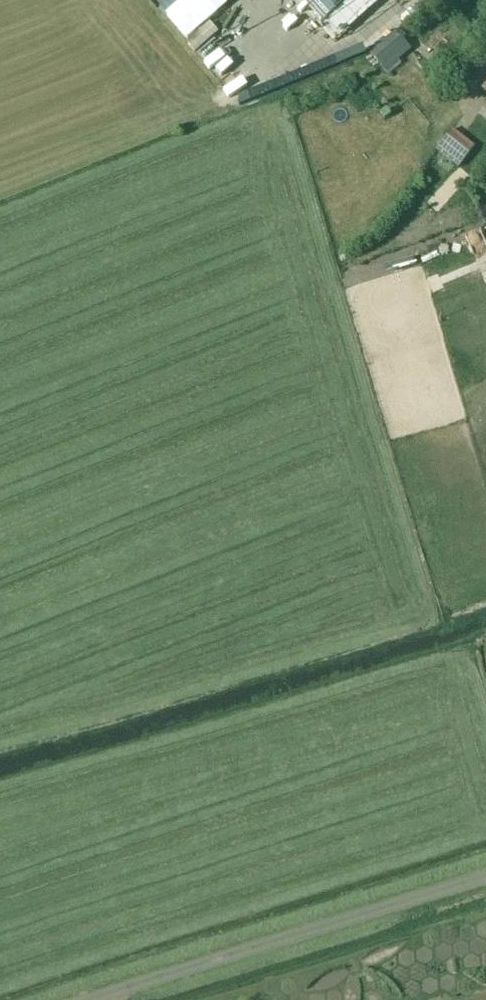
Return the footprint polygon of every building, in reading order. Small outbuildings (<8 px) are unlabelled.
[(335,41),(380,0),(299,0),(335,41)] [(412,54),(405,47),(394,33),(369,54),(381,67),(386,75),(412,54)] [(472,149),(449,132),(436,149),(459,167),(472,149)]
